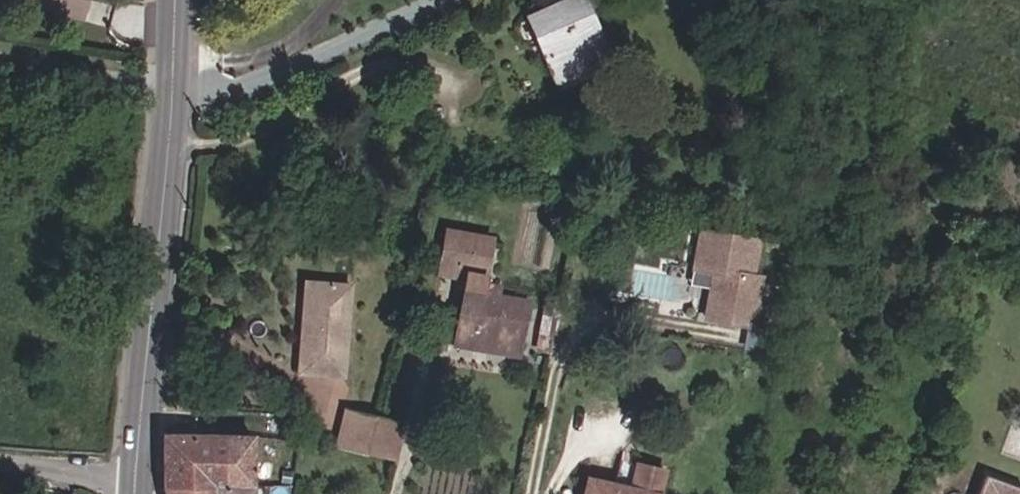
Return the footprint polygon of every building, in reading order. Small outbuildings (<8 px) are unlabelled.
[(531,30),(568,100),(613,76),(575,6),(531,30)] [(700,321),(758,332),(769,278),(757,275),(764,238),(697,226),(689,273),(708,276),(700,321)] [(532,351),(542,306),(498,298),(508,244),(466,237),(459,276),(485,281),(474,341),(532,351)] [(303,354),(345,363),(363,276),(321,268),(303,354)] [(330,454),(362,461),(370,424),(339,418),(330,454)] [(389,427),(370,424),(362,461),(379,464),(389,427)] [(410,432),(389,427),(379,464),(388,466),(401,469),(410,432)] [(260,476),(247,476),(247,441),(160,440),(165,493),(166,493),(260,493),(260,476)] [(662,474),(617,464),(611,490),(579,483),(576,493),(657,493),(662,474)] [(979,482),(974,493),(1014,493),(979,482)]
